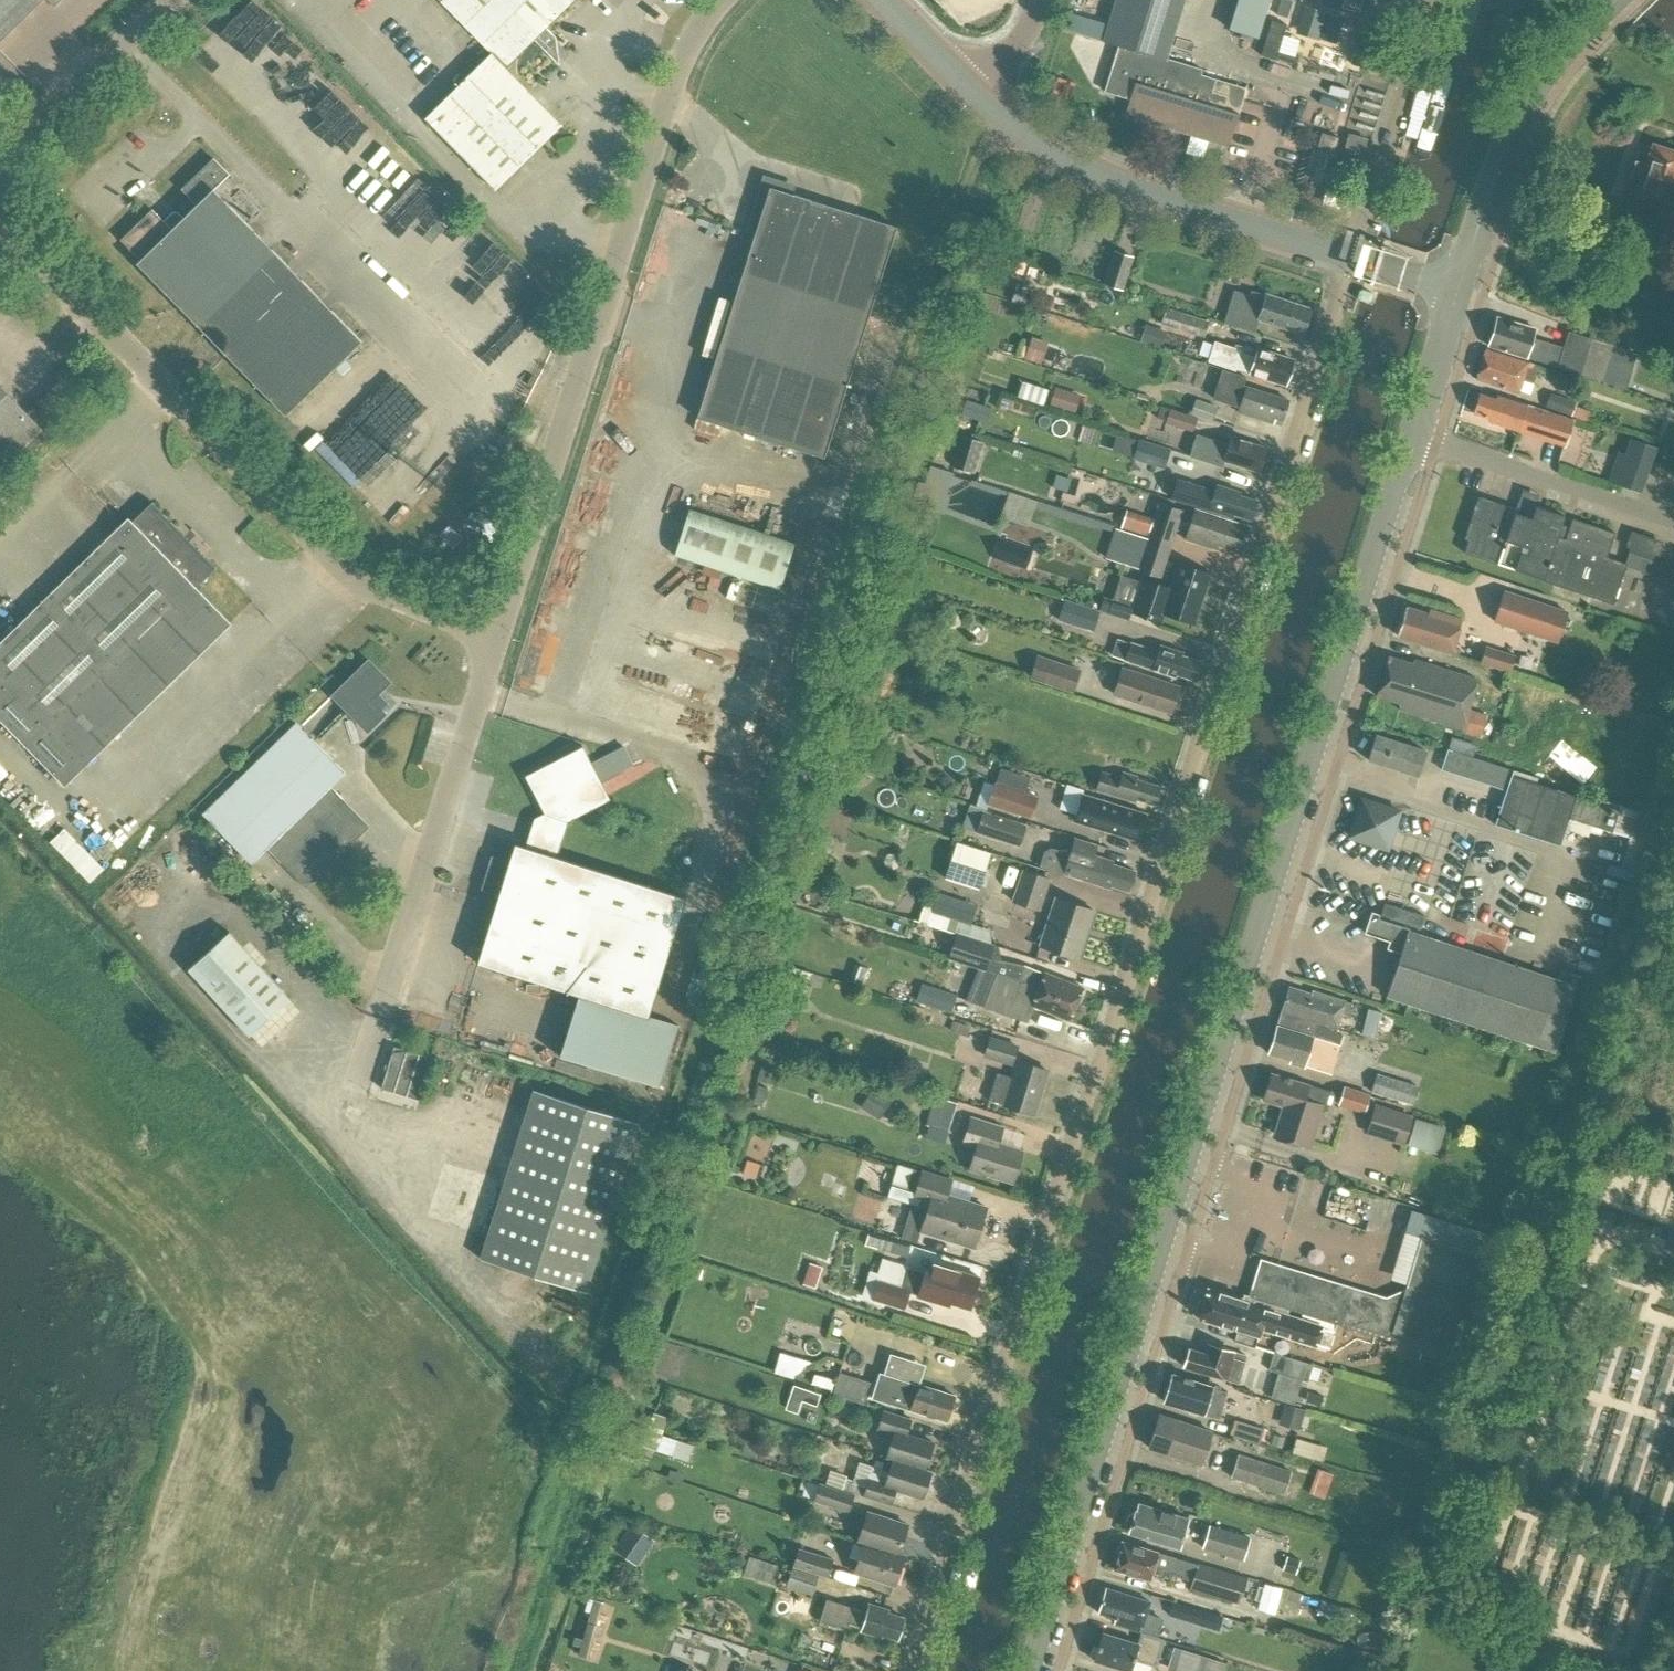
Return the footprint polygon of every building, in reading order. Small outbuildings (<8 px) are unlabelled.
[(41,0),(0,0),(0,41),(41,0)] [(492,51),(426,116),(495,188),(562,123),(507,66),(535,38),(547,26),(574,0),(442,0),(492,51)] [(1239,114),(1224,109),(1228,96),(1213,91),(1217,78),(1192,71),(1193,66),(1168,58),(1186,0),(1117,0),(1105,41),(1119,45),(1106,91),(1131,98),(1127,114),(1229,146),(1239,114)] [(1267,0),(1231,0),(1224,30),(1258,38),(1267,0)] [(1277,15),(1287,18),(1292,1),(1288,0),(1281,0),(1277,15)] [(1394,0),(1368,0),(1363,15),(1371,17),(1367,30),(1383,35),(1394,0)] [(1300,34),(1317,39),(1326,13),(1309,8),(1300,34)] [(1096,36),(1099,19),(1061,13),(1059,30),(1096,36)] [(1276,59),(1286,24),(1271,20),(1261,55),(1276,59)] [(1427,159),(1453,65),(1441,61),(1414,156),(1427,159)] [(1353,88),(1349,124),(1374,127),(1378,91),(1353,88)] [(1402,121),(1399,130),(1406,132),(1409,123),(1402,121)] [(1349,133),(1341,160),(1360,165),(1368,138),(1349,133)] [(1656,147),(1638,198),(1666,208),(1667,206),(1673,208),(1673,153),(1656,147)] [(284,413),(361,339),(214,186),(228,172),(213,155),(182,186),(197,202),(183,216),(176,208),(164,219),(153,207),(122,238),(140,257),(136,261),(284,413)] [(1311,179),(1305,198),(1330,205),(1335,186),(1311,179)] [(823,456),(896,226),(770,187),(758,224),(763,225),(760,233),(756,232),(697,417),(823,456)] [(1123,290),(1133,257),(1114,251),(1104,284),(1123,290)] [(1020,276),(1024,266),(1009,261),(1005,271),(1020,276)] [(1302,333),(1309,309),(1259,293),(1258,297),(1234,290),(1224,323),(1255,333),(1259,320),(1271,324),(1272,327),(1278,329),(1282,327),(1302,333)] [(1372,301),(1373,295),(1373,294),(1371,292),(1362,290),(1357,291),(1356,296),(1358,300),(1368,303),(1372,301)] [(1162,324),(1205,338),(1210,321),(1167,308),(1162,324)] [(1600,381),(1611,345),(1569,331),(1563,347),(1533,337),(1535,329),(1498,317),(1489,346),(1600,381)] [(1161,348),(1166,332),(1145,325),(1140,341),(1161,348)] [(1044,341),(1032,337),(1025,358),(1037,362),(1044,341)] [(1285,385),(1293,360),(1258,349),(1255,357),(1242,352),(1242,350),(1215,340),(1208,361),(1235,370),(1236,368),(1285,385)] [(1533,369),(1535,364),(1487,349),(1478,378),(1519,392),(1527,368),(1533,369)] [(55,379),(59,383),(37,406),(57,426),(103,379),(83,359),(68,374),(64,370),(55,379)] [(1245,377),(1223,370),(1214,399),(1230,404),(1230,401),(1240,404),(1237,411),(1272,422),(1274,417),(1282,420),(1287,400),(1242,385),(1245,377)] [(27,442),(37,452),(48,440),(38,431),(42,427),(0,385),(0,469),(27,442)] [(1072,392),(1056,388),(1051,404),(1067,409),(1072,392)] [(1573,417),(1497,395),(1496,398),(1481,393),(1479,398),(1476,399),(1474,405),(1476,408),(1475,412),(1496,418),(1499,423),(1520,429),(1521,426),(1566,439),(1573,417)] [(1550,393),(1545,408),(1572,417),(1577,402),(1550,393)] [(1218,408),(1196,400),(1191,415),(1213,422),(1218,408)] [(1166,423),(1193,432),(1198,418),(1171,409),(1166,423)] [(963,436),(953,468),(975,475),(984,442),(963,436)] [(1211,443),(1207,456),(1260,472),(1267,449),(1230,438),(1227,448),(1211,443)] [(1616,484),(1641,493),(1657,447),(1631,439),(1616,484)] [(1134,458),(1164,467),(1169,450),(1139,441),(1134,458)] [(938,510),(951,472),(926,464),(914,502),(938,510)] [(1107,523),(956,475),(945,510),(993,526),(997,513),(1026,523),(1030,512),(1039,515),(1036,525),(1063,534),(1068,519),(1105,531),(1107,523)] [(1235,515),(1252,520),(1257,502),(1234,495),(1232,490),(1217,486),(1215,493),(1177,481),(1172,500),(1204,510),(1234,519),(1235,515)] [(1574,519),(1569,534),(1561,532),(1566,517),(1521,501),(1517,513),(1483,502),(1466,553),(1543,580),(1543,581),(1614,606),(1624,576),(1611,571),(1610,574),(1604,572),(1617,534),(1574,519)] [(231,624),(196,588),(216,568),(151,502),(132,521),(127,517),(0,642),(0,720),(64,786),(231,624)] [(1171,546),(1182,512),(1161,505),(1150,539),(1171,546)] [(1121,528),(1148,536),(1154,519),(1127,510),(1121,528)] [(1241,554),(1249,529),(1196,511),(1186,541),(1217,552),(1219,547),(1241,554)] [(674,555),(780,589),(793,546),(688,513),(674,555)] [(452,547),(462,536),(450,523),(439,533),(452,547)] [(1150,539),(1116,528),(1106,558),(1160,577),(1171,546),(1150,539)] [(1658,559),(1664,543),(1635,533),(1628,552),(1654,561),(1658,559)] [(1037,552),(1017,545),(1013,561),(1033,567),(1037,552)] [(1165,614),(1194,624),(1210,576),(1179,565),(1171,587),(1145,578),(1143,578),(1131,613),(1162,623),(1165,614)] [(917,588),(919,579),(908,577),(906,587),(917,588)] [(1569,611),(1504,590),(1493,622),(1558,643),(1569,611)] [(1100,611),(1065,599),(1058,621),(1093,632),(1100,611)] [(1127,620),(1131,609),(1112,602),(1108,614),(1127,620)] [(1458,655),(1461,649),(1453,647),(1462,621),(1430,611),(1428,615),(1406,608),(1402,620),(1399,621),(1395,631),(1398,634),(1397,636),(1458,655)] [(1194,680),(1199,662),(1176,655),(1177,652),(1160,646),(1158,652),(1118,639),(1112,657),(1175,677),(1176,674),(1194,680)] [(1509,673),(1515,655),(1487,646),(1480,663),(1509,673)] [(1073,691),(1080,670),(1038,656),(1031,677),(1073,691)] [(1480,738),(1487,716),(1470,711),(1479,680),(1415,661),(1414,665),(1391,657),(1378,698),(1401,705),(1400,710),(1464,730),(1463,733),(1480,738)] [(372,700),(389,682),(368,660),(332,695),(367,731),(385,714),(372,700)] [(1171,712),(1179,687),(1123,668),(1114,693),(1171,712)] [(305,888),(368,826),(329,786),(343,772),(295,723),(202,814),(251,864),(266,848),(305,888)] [(1417,776),(1425,752),(1409,747),(1409,746),(1376,735),(1368,760),(1417,776)] [(1452,737),(1447,751),(1473,759),(1477,745),(1452,737)] [(499,895),(477,964),(578,995),(559,1056),(658,1087),(677,1025),(648,1015),(685,898),(556,857),(568,821),(608,800),(581,747),(525,776),(544,813),(532,850),(515,844),(509,862),(492,857),(482,889),(499,895)] [(1447,751),(1441,770),(1506,792),(1495,825),(1562,846),(1567,830),(1588,836),(1591,825),(1612,832),(1619,809),(1598,803),(1577,797),(1544,786),(1511,775),(1512,773),(1473,759),(1447,751)] [(1123,772),(1121,777),(1102,771),(1096,789),(1136,802),(1137,799),(1155,804),(1160,786),(1137,779),(1138,776),(1123,772)] [(996,783),(989,804),(1031,818),(1038,797),(996,783)] [(1146,814),(1112,803),(1112,804),(1104,801),(1103,805),(1082,798),(1075,820),(1104,830),(1107,831),(1108,833),(1116,834),(1138,840),(1146,814)] [(1351,838),(1389,851),(1402,813),(1364,800),(1351,838)] [(976,832),(1020,847),(1027,825),(983,810),(976,832)] [(84,882),(98,868),(58,827),(44,841),(84,882)] [(979,889),(991,853),(957,841),(945,878),(979,889)] [(1046,853),(1042,867),(1111,888),(1111,885),(1129,891),(1130,886),(1134,884),(1136,879),(1134,876),(1135,871),(1112,864),(1113,861),(1094,855),(1092,861),(1071,854),(1052,849),(1046,853)] [(1392,896),(1406,855),(1394,851),(1380,892),(1392,896)] [(1040,910),(1051,877),(1023,867),(1011,902),(1040,910)] [(944,929),(948,917),(970,924),(977,905),(949,896),(950,893),(941,890),(940,893),(938,892),(928,924),(944,929)] [(1078,958),(1095,910),(1058,898),(1041,945),(1078,958)] [(1372,917),(1366,934),(1391,942),(1388,949),(1402,953),(1388,996),(1556,1051),(1576,990),(1502,966),(1503,961),(1502,961),(1500,965),(1408,935),(1408,932),(1379,923),(1380,918),(1379,918),(1379,919),(1372,917)] [(288,999),(228,932),(187,969),(248,1036),(288,999)] [(1078,1003),(1084,988),(1046,972),(1046,973),(1026,965),(1026,966),(1002,960),(991,956),(995,945),(960,932),(951,955),(1014,979),(1040,987),(1039,990),(1056,997),(1058,995),(1078,1003)] [(860,984),(865,967),(854,963),(848,981),(860,984)] [(1071,1020),(1078,1003),(1058,995),(1056,997),(1039,990),(1040,987),(1014,979),(1011,987),(1016,989),(1014,994),(1034,1001),(1032,1005),(1071,1020)] [(926,1003),(931,987),(919,983),(914,999),(926,1003)] [(951,1011),(956,995),(931,987),(926,1003),(951,1011)] [(1350,1016),(1353,1004),(1315,992),(1313,995),(1291,989),(1271,1055),(1292,1061),(1291,1063),(1307,1069),(1308,1066),(1333,1074),(1344,1036),(1338,1033),(1344,1014),(1350,1016)] [(1376,1038),(1383,1013),(1369,1009),(1362,1034),(1376,1038)] [(979,1051),(985,1029),(965,1024),(959,1046),(979,1051)] [(1014,1063),(1019,1046),(993,1038),(987,1054),(1014,1063)] [(418,1100),(430,1059),(393,1047),(380,1089),(418,1100)] [(1034,1114),(1049,1070),(1019,1060),(1014,1076),(1000,1072),(991,1099),(1034,1114)] [(1419,1086),(1377,1073),(1371,1092),(1413,1105),(1419,1086)] [(1325,1112),(1331,1092),(1274,1075),(1266,1101),(1285,1107),(1277,1134),(1312,1145),(1323,1112),(1325,1112)] [(1338,1105),(1365,1113),(1371,1094),(1345,1086),(1338,1105)] [(879,1119),(891,1101),(872,1088),(860,1107),(879,1119)] [(585,1293),(639,1124),(533,1090),(479,1260),(585,1293)] [(936,1096),(927,1124),(949,1131),(958,1102),(936,1096)] [(1367,1133),(1405,1145),(1414,1116),(1376,1104),(1367,1133)] [(1013,1182),(1023,1150),(998,1142),(1003,1126),(972,1116),(964,1142),(977,1146),(969,1168),(1013,1182)] [(747,1160),(743,1173),(756,1177),(760,1164),(747,1160)] [(923,1170),(922,1172),(898,1164),(888,1197),(912,1204),(901,1237),(918,1243),(922,1229),(973,1246),(987,1206),(947,1193),(952,1179),(923,1170)] [(1326,1184),(1309,1179),(1306,1187),(1323,1193),(1326,1184)] [(874,1221),(879,1199),(859,1194),(853,1216),(874,1221)] [(901,1258),(905,1246),(865,1235),(862,1247),(901,1258)] [(1345,1283),(1343,1291),(1258,1266),(1248,1296),(1303,1313),(1337,1323),(1400,1342),(1403,1334),(1453,1349),(1469,1354),(1483,1310),(1499,1258),(1423,1235),(1407,1287),(1387,1296),(1345,1283)] [(935,1297),(968,1308),(978,1276),(928,1260),(924,1273),(884,1260),(872,1297),(902,1307),(908,1289),(917,1291),(916,1295),(934,1300),(935,1297)] [(815,1287),(822,1268),(809,1263),(803,1283),(815,1287)] [(1246,1301),(1209,1288),(1207,1297),(1201,1298),(1197,1310),(1202,1314),(1201,1317),(1222,1324),(1221,1325),(1237,1330),(1234,1340),(1254,1346),(1260,1325),(1262,1326),(1271,1328),(1271,1330),(1329,1347),(1335,1329),(1337,1323),(1303,1313),(1301,1319),(1274,1311),(1275,1305),(1248,1296),(1246,1301)] [(1403,1334),(1400,1342),(1400,1344),(1422,1351),(1421,1353),(1449,1362),(1453,1349),(1403,1334)] [(1238,1382),(1245,1362),(1247,1355),(1230,1350),(1228,1347),(1224,1345),(1220,1347),(1209,1343),(1205,1352),(1190,1347),(1189,1352),(1186,1353),(1184,1358),(1186,1361),(1185,1365),(1238,1382)] [(776,1351),(770,1371),(796,1378),(801,1359),(776,1351)] [(1276,1352),(1270,1370),(1310,1382),(1316,1364),(1276,1352)] [(865,1404),(872,1382),(839,1372),(832,1394),(865,1404)] [(1219,1418),(1227,1391),(1173,1373),(1169,1386),(1166,1385),(1162,1395),(1165,1397),(1164,1401),(1188,1408),(1187,1410),(1198,1414),(1199,1411),(1219,1418)] [(789,1384),(783,1408),(795,1412),(798,1400),(815,1405),(818,1392),(789,1384)] [(946,1420),(954,1396),(919,1384),(915,1395),(885,1385),(880,1399),(946,1420)] [(1323,1411),(1327,1398),(1315,1394),(1311,1407),(1323,1411)] [(1293,1406),(1287,1427),(1299,1430),(1300,1426),(1307,1428),(1310,1416),(1304,1414),(1305,1410),(1293,1406)] [(887,1458),(894,1460),(894,1459),(925,1469),(925,1468),(934,1442),(908,1433),(912,1419),(886,1410),(878,1435),(893,1440),(887,1458)] [(652,1413),(647,1430),(662,1435),(667,1418),(652,1413)] [(1201,1464),(1211,1431),(1159,1414),(1149,1447),(1201,1464)] [(1235,1420),(1230,1435),(1260,1444),(1260,1443),(1291,1453),(1295,1439),(1235,1420)] [(756,1457),(760,1444),(746,1440),(742,1453),(756,1457)] [(1283,1494),(1291,1473),(1239,1456),(1231,1477),(1283,1494)] [(853,1494),(863,1496),(890,1505),(895,1490),(922,1498),(931,1470),(925,1468),(925,1469),(894,1459),(894,1460),(888,1475),(872,1471),(867,1485),(847,1478),(843,1490),(853,1494)] [(853,1494),(843,1490),(820,1483),(814,1499),(847,1511),(853,1494)] [(1135,1509),(1134,1511),(1131,1512),(1129,1514),(1127,1517),(1126,1519),(1126,1523),(1127,1526),(1129,1528),(1128,1531),(1178,1547),(1187,1518),(1139,1503),(1137,1510),(1135,1509)] [(897,1554),(897,1553),(907,1524),(868,1512),(858,1541),(862,1542),(897,1554)] [(1244,1559),(1250,1537),(1209,1525),(1202,1546),(1244,1559)] [(630,1531),(619,1558),(636,1565),(647,1537),(630,1531)] [(1245,1578),(1122,1541),(1121,1544),(1118,1546),(1116,1551),(1117,1555),(1114,1567),(1150,1578),(1152,1572),(1170,1577),(1171,1574),(1178,1576),(1180,1572),(1193,1576),(1190,1587),(1238,1602),(1245,1578)] [(903,1555),(897,1553),(897,1554),(862,1542),(853,1573),(894,1585),(903,1555)] [(826,1577),(832,1560),(799,1549),(792,1567),(826,1577)] [(1296,1572),(1301,1558),(1287,1554),(1283,1568),(1296,1572)] [(744,1574),(772,1583),(778,1565),(749,1556),(744,1574)] [(813,1594),(819,1578),(794,1570),(788,1586),(813,1594)] [(1150,1600),(1106,1586),(1098,1610),(1116,1615),(1114,1621),(1142,1629),(1144,1623),(1151,1625),(1154,1616),(1147,1613),(1150,1600)] [(1278,1586),(1275,1595),(1282,1597),(1278,1609),(1295,1614),(1302,1593),(1278,1586)] [(589,1659),(604,1602),(588,1598),(585,1611),(590,1612),(578,1657),(589,1659)] [(868,1604),(866,1610),(826,1598),(819,1620),(846,1629),(848,1624),(860,1628),(860,1631),(879,1637),(880,1634),(897,1639),(903,1618),(882,1611),(883,1609),(868,1604)] [(1196,1622),(1199,1610),(1193,1608),(1194,1606),(1173,1600),(1168,1615),(1189,1621),(1190,1620),(1196,1622)] [(1142,1633),(1139,1643),(1103,1632),(1095,1660),(1130,1670),(1134,1658),(1155,1665),(1162,1640),(1142,1633)] [(1224,1662),(1196,1653),(1190,1670),(1221,1670),(1224,1662)]
